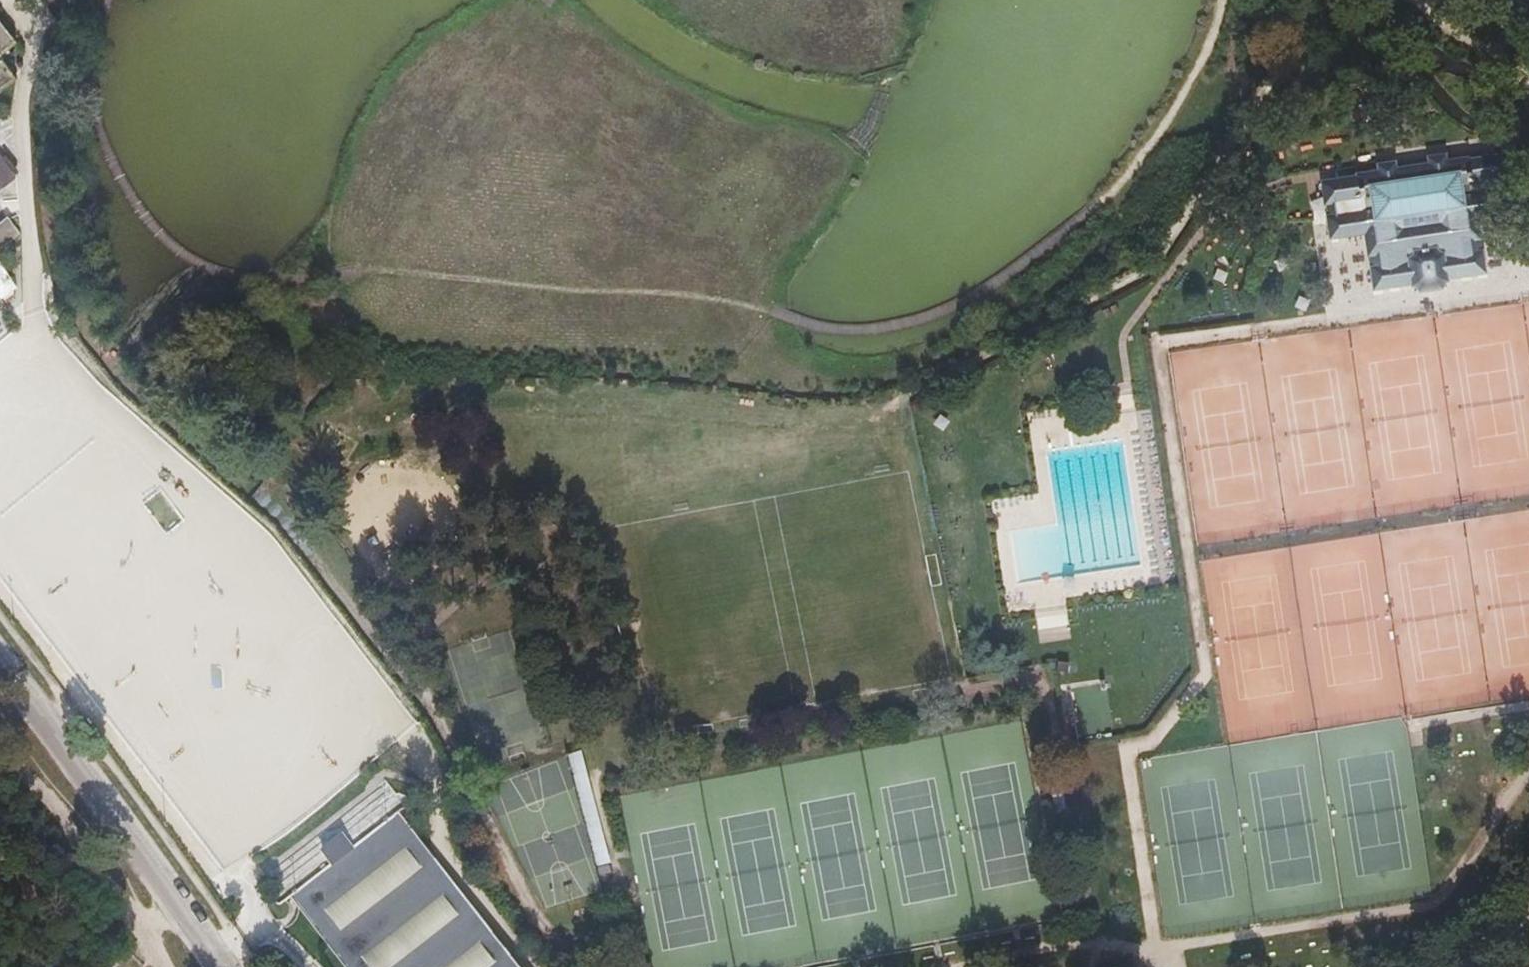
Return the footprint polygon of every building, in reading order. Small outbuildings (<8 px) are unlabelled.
[(0,30),(0,48),(9,41),(0,30)] [(9,76),(0,65),(0,83),(9,76)] [(1445,285),(1445,282),(1483,277),(1480,253),(1476,220),(1511,216),(1504,160),(1469,164),(1469,162),(1357,176),(1358,177),(1323,182),(1329,238),(1364,233),(1371,290),(1409,286),(1410,289),(1414,291),(1416,294),(1438,292),(1441,287),(1445,285)] [(11,174),(0,161),(0,183),(11,174)] [(19,233),(7,218),(0,224),(0,247),(19,233)] [(347,966),(518,966),(429,850),(400,811),(291,894),(347,966)] [(284,895),(312,878),(304,865),(291,872),(285,862),(270,871),(284,895)]
